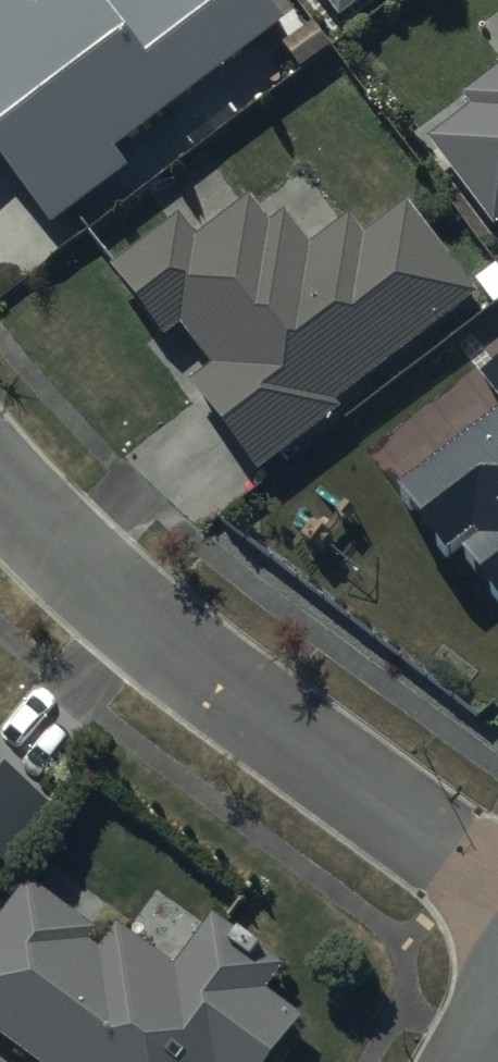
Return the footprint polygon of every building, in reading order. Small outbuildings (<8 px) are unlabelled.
[(113,156),(278,32),(254,0),(118,0),(103,11),(95,0),(64,0),(38,20),(24,0),(12,0),(0,9),(0,174),(50,235),(128,176),(113,156)] [(338,26),(371,0),(318,0),(338,26)] [(427,147),(493,235),(497,231),(497,77),(462,104),(470,115),(427,147)] [(186,391),(253,480),(338,416),(333,411),(474,303),(405,211),(364,242),(352,226),(312,257),(286,222),(273,232),(252,205),(195,248),(177,225),(111,276),(162,344),(178,332),(209,374),(186,391)] [(497,412),(497,372),(479,387),(497,412)] [(395,508),(443,573),(471,553),(475,559),(462,569),(497,616),(497,431),(395,508)] [(48,814),(0,773),(0,870),(48,814)] [(0,923),(0,1047),(20,1061),(273,1061),(299,1028),(267,1003),(282,983),(210,929),(177,973),(121,930),(99,958),(86,948),(91,942),(24,891),(0,923)]
